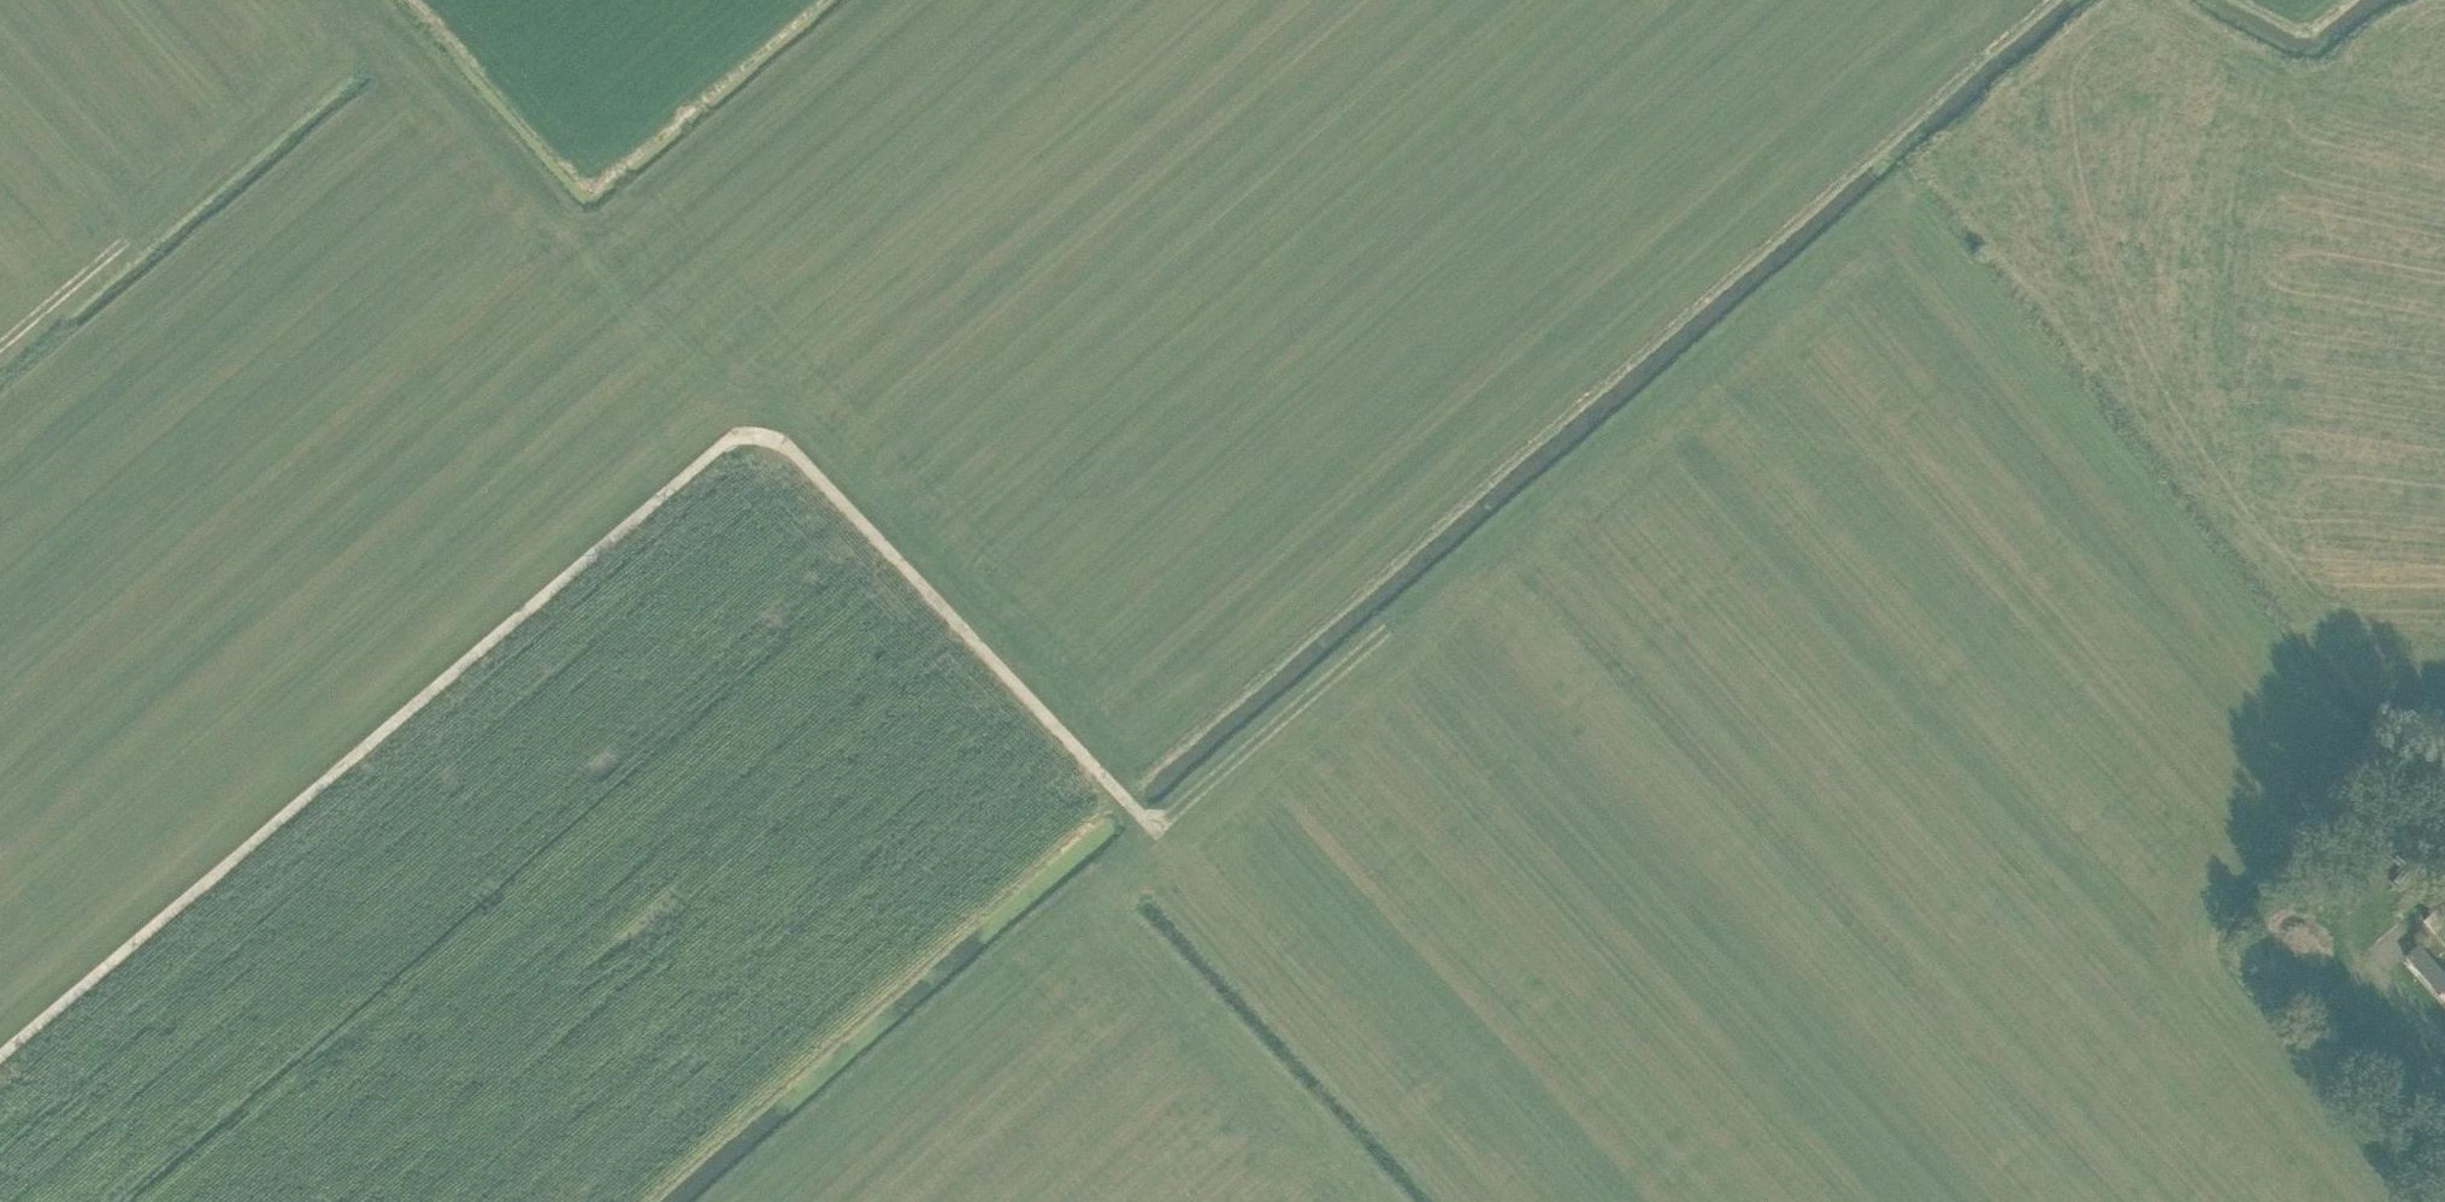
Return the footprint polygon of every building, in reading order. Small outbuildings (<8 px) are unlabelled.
[(2430,914),(2444,932),(2444,901),(2430,914)] [(2444,991),(2444,976),(2417,945),(2404,957),(2439,997),(2444,991)]
